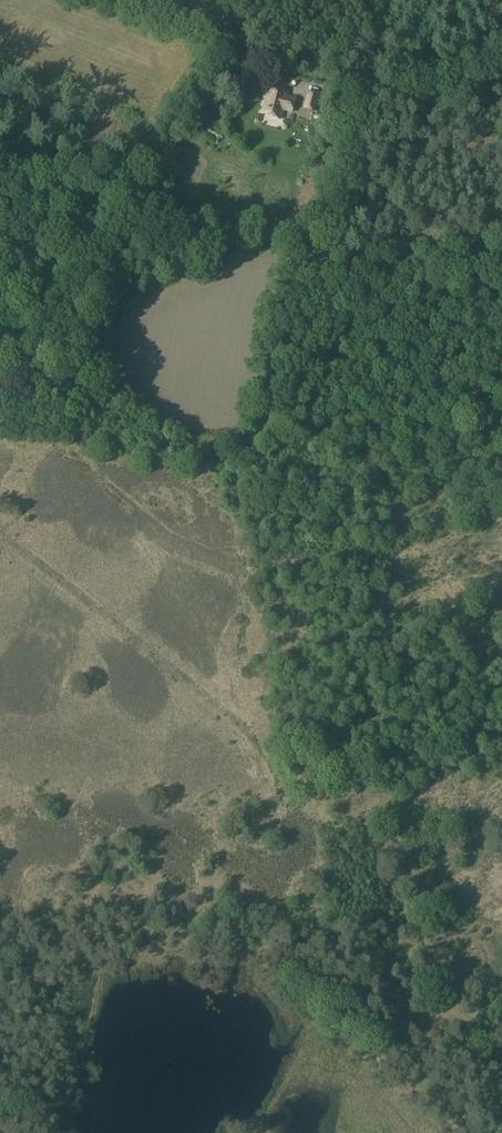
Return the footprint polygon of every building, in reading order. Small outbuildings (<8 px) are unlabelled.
[(266,88),(259,113),(280,119),(282,109),(292,112),(295,98),(286,95),(286,93),(266,88)] [(307,90),(303,107),(313,110),(318,93),(307,90)]
